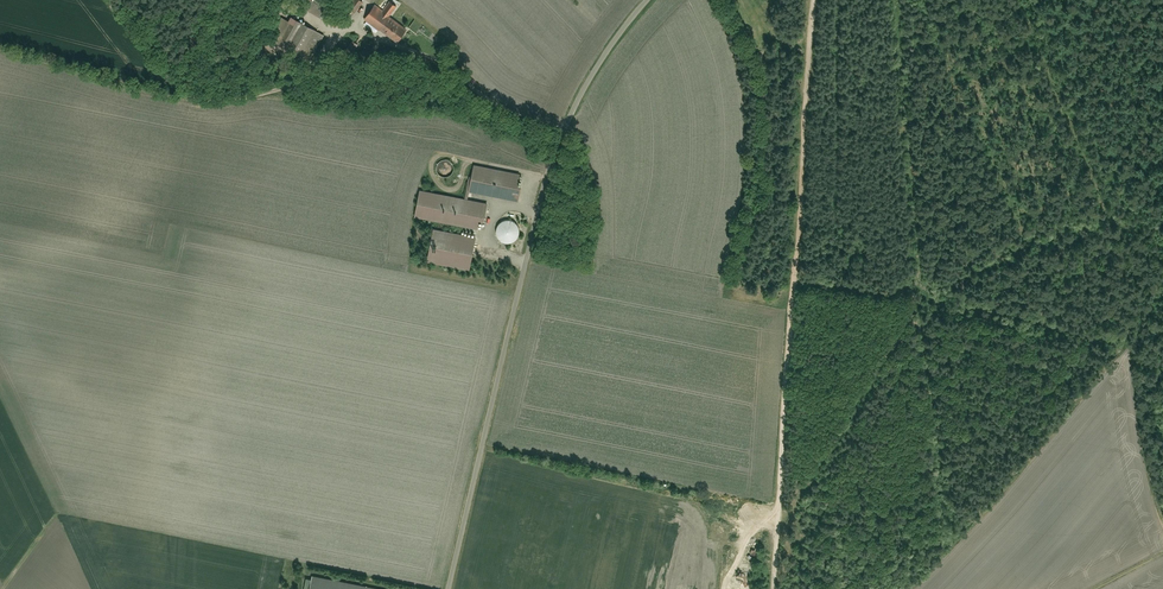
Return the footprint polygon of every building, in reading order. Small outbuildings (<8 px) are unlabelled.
[(344,5),(353,13),(363,2),(361,0),(349,0),(344,5)] [(373,3),(364,15),(381,29),(384,26),(395,34),(400,29),(402,25),(388,14),(392,8),(385,3),(380,9),(373,3)] [(325,34),(291,12),(274,38),(308,60),(325,34)] [(359,50),(363,44),(358,40),(353,46),(359,50)] [(366,46),(362,52),(368,56),(372,50),(366,46)] [(383,55),(378,51),(372,59),(377,63),(383,55)] [(455,170),(455,168),(455,166),(454,164),(453,162),(452,161),(450,160),(449,159),(447,159),(446,159),(444,159),(442,160),(440,161),(439,162),(438,164),(437,165),(437,167),(437,168),(437,170),(438,172),(438,173),(440,175),(441,176),(443,177),(445,177),(446,177),(448,177),(450,176),(451,175),(452,174),(453,173),(454,172),(455,170)] [(486,166),(481,193),(518,200),(520,186),(517,186),(519,173),(486,166)] [(488,201),(421,189),(416,217),(486,229),(488,201)] [(499,223),(497,227),(497,231),(498,235),(500,238),(504,240),(507,242),(511,241),(515,240),(518,237),(521,234),(521,230),(521,226),(519,222),(516,219),(513,218),(509,217),(505,218),(501,220),(499,223)] [(477,234),(434,226),(428,257),(472,267),(477,234)] [(312,575),(311,579),(306,578),(304,588),(381,588),(312,575)]
